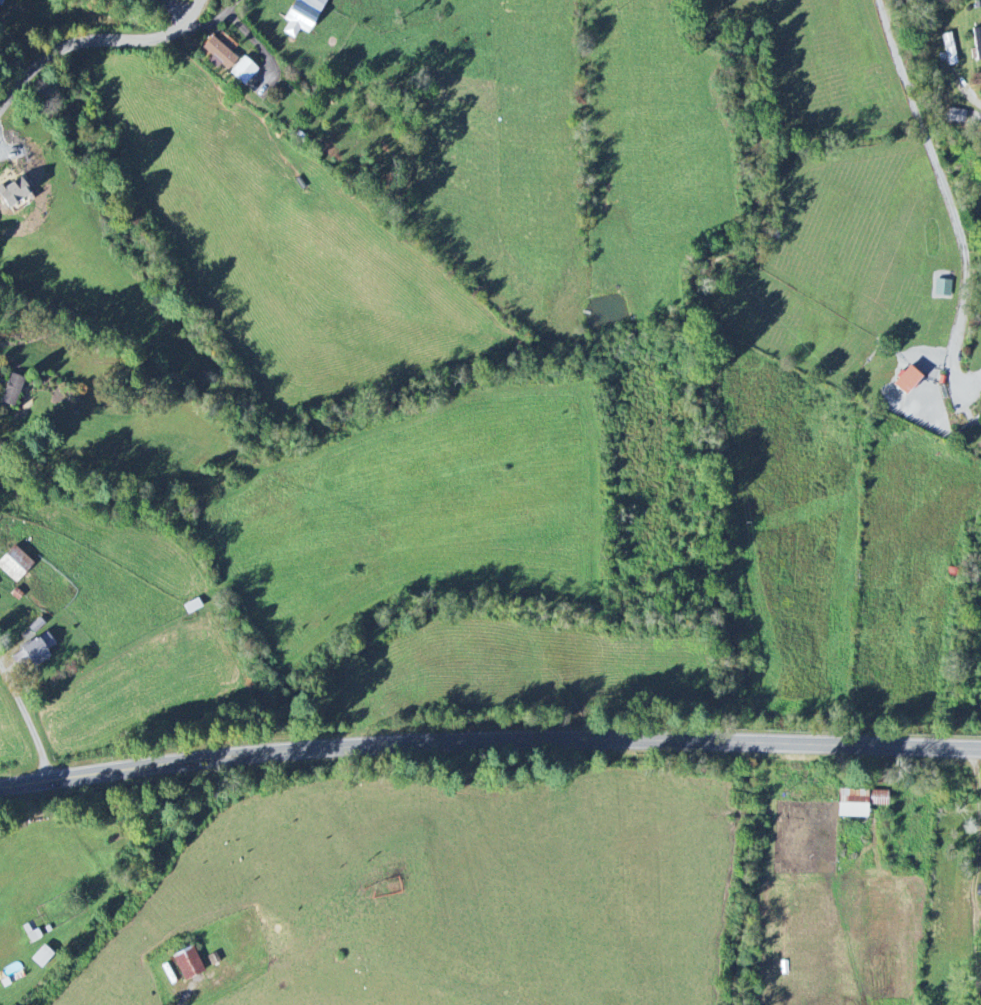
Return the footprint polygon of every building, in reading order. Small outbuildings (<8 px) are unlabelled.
[(294,1),(319,15),(327,0),(295,0),(294,1)] [(299,29),(307,33),(315,19),(290,5),(283,19),(288,22),(283,32),(294,38),(299,29)] [(198,50),(216,68),(220,64),(226,70),(236,60),(213,36),(198,50)] [(230,72),(244,85),(258,69),(244,57),(230,72)] [(29,198),(22,179),(0,187),(0,199),(3,207),(29,198)] [(935,296),(951,297),(952,280),(936,280),(935,296)] [(921,377),(907,365),(890,385),(904,397),(921,377)] [(11,373),(0,401),(0,403),(14,408),(26,379),(11,373)] [(16,583),(34,564),(14,545),(0,560),(0,568),(16,583)] [(55,645),(46,631),(11,656),(19,668),(30,660),(34,665),(49,655),(46,651),(55,645)] [(888,806),(889,790),(838,789),(837,817),(867,818),(867,805),(888,806)] [(30,959),(40,968),(53,954),(43,945),(30,959)] [(203,972),(191,947),(171,957),(183,982),(203,972)]
